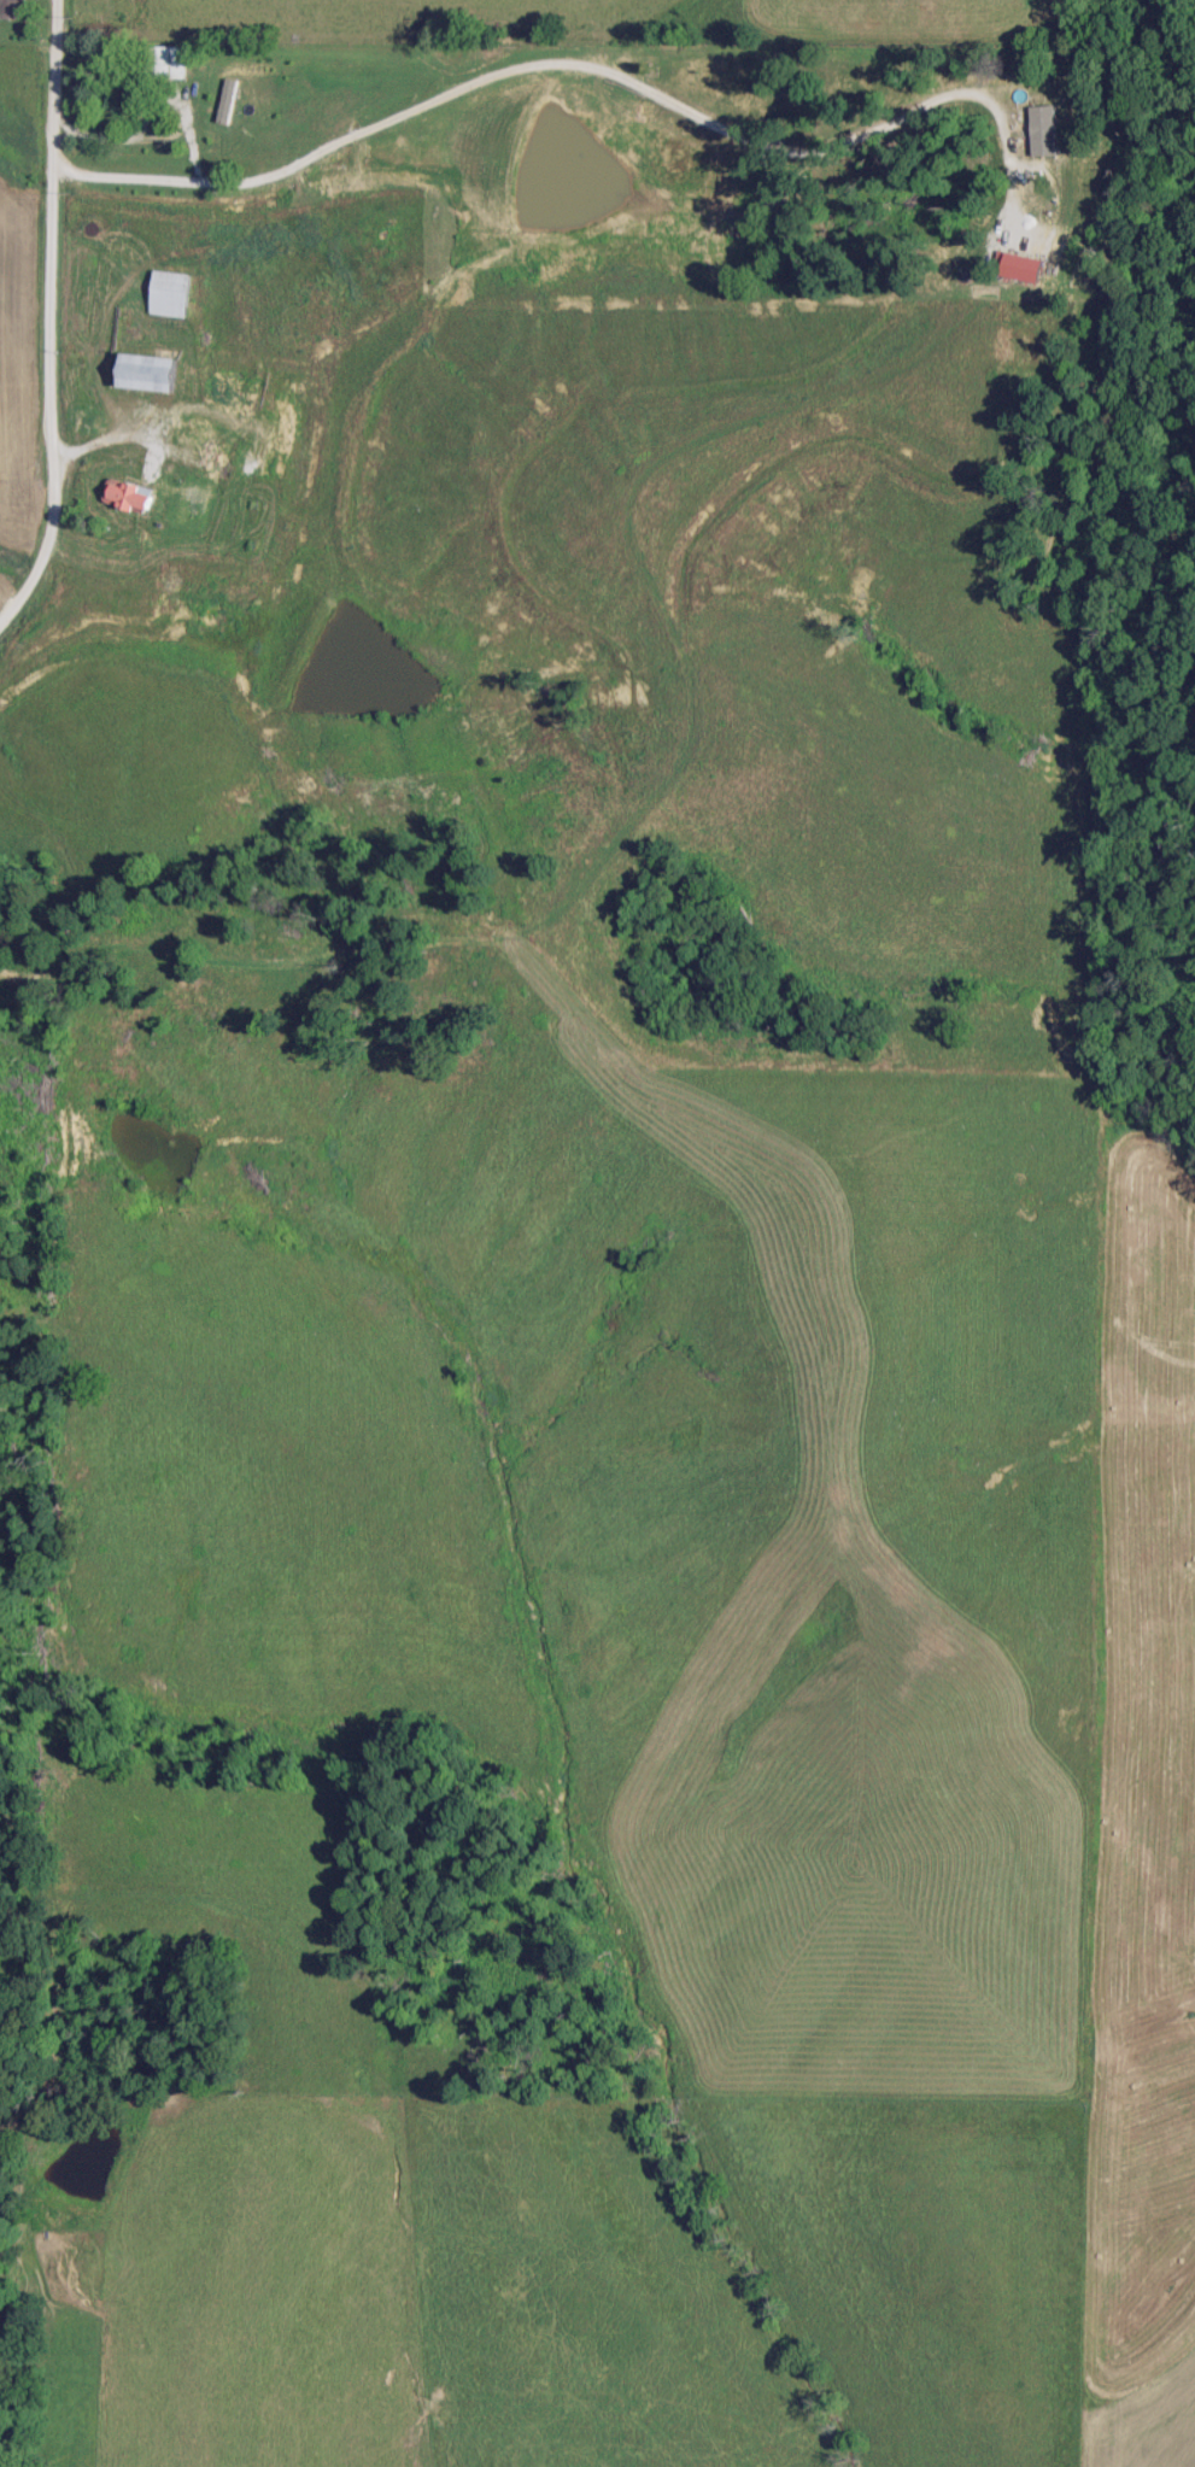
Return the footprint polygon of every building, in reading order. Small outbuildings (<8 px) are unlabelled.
[(184,45),(153,45),(153,78),(184,78),(184,45)] [(132,128),(133,79),(121,79),(120,128),(132,128)] [(148,313),(184,317),(188,273),(153,269),(148,313)] [(121,352),(118,387),(172,392),(175,358),(121,352)] [(262,475),(264,452),(243,450),(241,472),(262,475)] [(152,488),(106,478),(101,503),(147,513),(152,488)]
